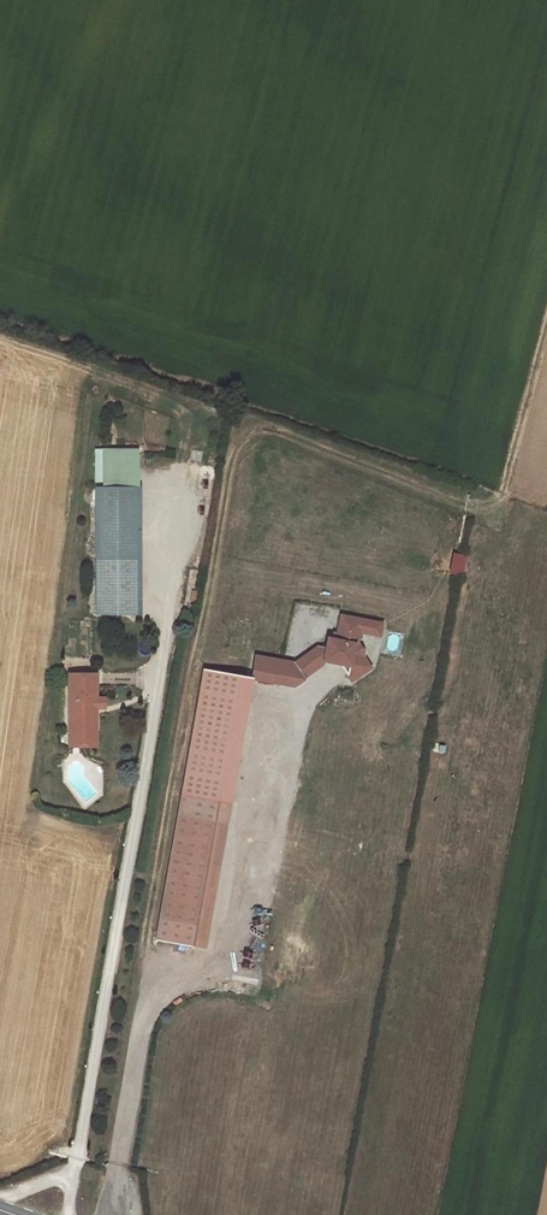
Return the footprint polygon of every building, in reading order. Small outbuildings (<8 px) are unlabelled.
[(98,490),(138,490),(137,451),(97,450),(98,490)] [(138,490),(98,490),(99,618),(139,617),(138,490)] [(451,552),(446,573),(461,576),(466,556),(451,552)] [(333,631),(333,636),(356,641),(364,636),(364,633),(381,636),(384,621),(340,613),(336,631),(333,631)] [(326,647),(325,660),(352,664),(356,643),(356,641),(333,636),(328,635),(326,647)] [(360,644),(356,643),(352,664),(348,676),(352,681),(372,667),(366,656),(364,656),(365,650),(360,644)] [(295,661),(256,654),(252,678),(295,686),(324,663),(325,660),(326,647),(317,645),(295,661)] [(203,671),(156,939),(192,945),(239,678),(203,671)] [(95,673),(69,673),(69,733),(85,733),(90,724),(90,718),(96,718),(96,706),(95,697),(95,673)] [(252,680),(239,678),(192,945),(205,947),(252,680)] [(104,697),(95,697),(96,706),(104,706),(104,697)] [(96,745),(96,718),(90,718),(90,724),(85,733),(69,733),(69,745),(96,745)]
